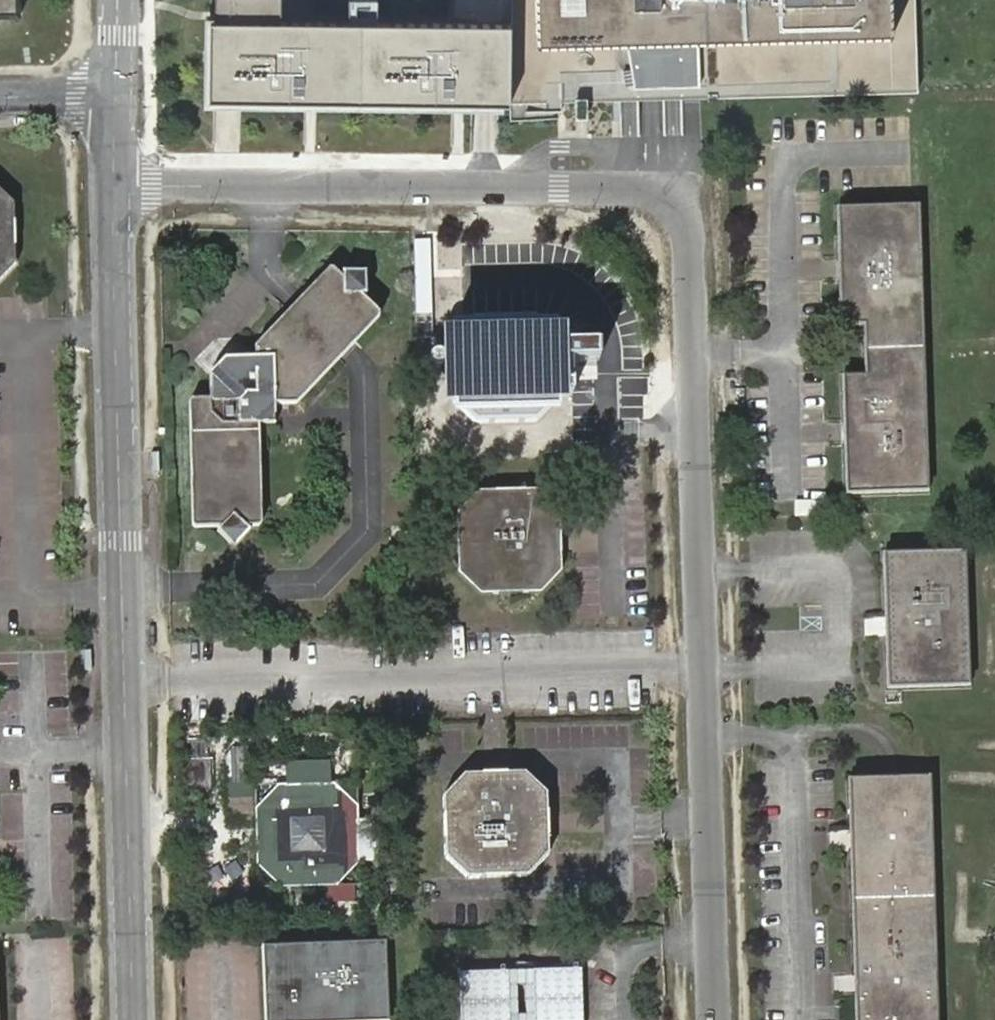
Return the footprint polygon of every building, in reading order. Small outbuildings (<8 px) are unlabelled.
[(23,12),(23,0),(0,0),(0,13),(23,12)] [(205,18),(197,96),(516,93),(514,0),(206,0),(205,18)] [(913,90),(911,0),(514,0),(516,93),(726,91),(913,90)] [(19,264),(16,204),(0,189),(0,283),(19,264)] [(923,197),(835,198),(837,316),(861,315),(864,368),(839,370),(841,488),(928,486),(923,197)] [(192,402),(195,526),(213,524),(233,545),(247,532),(243,526),(260,524),(258,418),(273,402),(295,402),(379,313),(362,298),(360,273),(338,274),(331,268),(246,358),(221,359),(209,371),(211,401),(192,402)] [(532,322),(471,324),(451,348),(452,404),(474,426),(536,424),(557,403),(554,342),(532,322)] [(536,494),(475,496),(455,520),(456,576),(478,598),(540,596),(561,575),(558,515),(536,494)] [(962,550),(883,553),(888,683),(966,682),(962,550)] [(882,618),(865,618),(865,635),(882,635),(882,618)] [(551,848),(551,792),(526,770),(472,772),(450,796),(453,852),(481,875),(533,873),(551,848)] [(847,779),(853,1019),(935,1019),(928,778),(847,779)] [(359,782),(256,785),(259,889),(362,886),(359,782)] [(266,946),(268,1019),(389,1019),(387,942),(266,946)]
